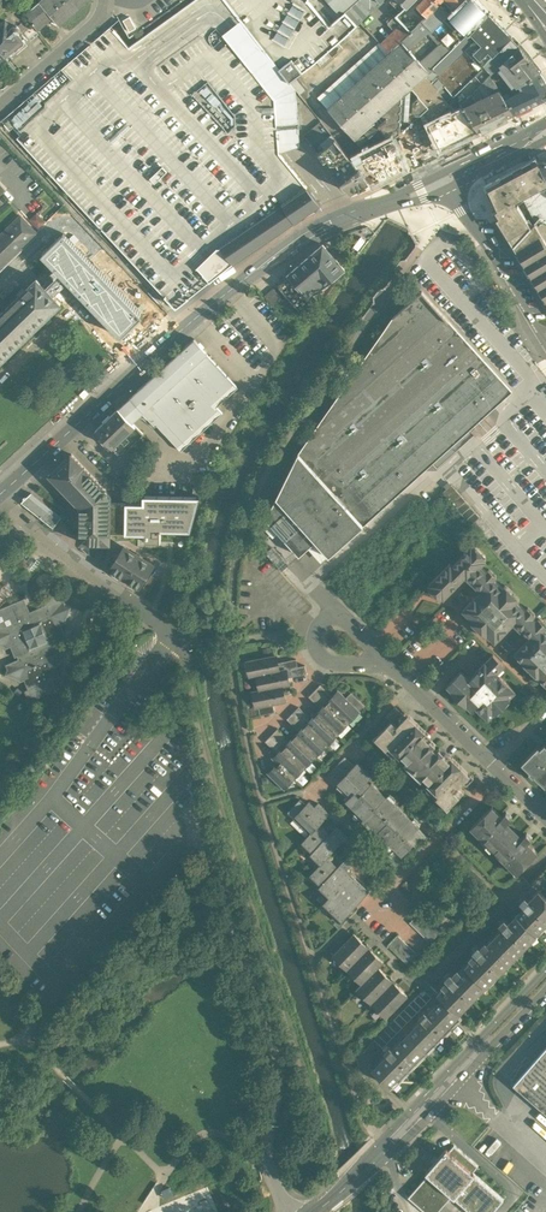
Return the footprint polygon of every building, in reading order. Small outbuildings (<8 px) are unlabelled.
[(129,48),(113,31),(112,31),(109,27),(1,121),(4,125),(9,131),(15,126),(22,134),(16,139),(165,296),(176,308),(189,297),(209,281),(210,281),(233,262),(238,259),(286,227),(286,226),(293,221),(294,222),(300,218),(301,218),(317,209),(315,207),(321,204),(307,187),(279,153),(273,98),(222,34),(227,30),(235,24),(240,20),(224,0),(194,0),(129,48)] [(44,8),(53,18),(59,25),(88,0),(54,0),(45,8),(44,8)] [(240,20),(255,38),(264,31),(292,8),(286,0),(224,0),(240,20)] [(255,38),(279,67),(292,83),(297,78),(308,69),(313,64),(301,50),(330,25),(340,16),(326,0),(302,0),(292,8),(264,31),(255,38)] [(340,16),(345,12),(359,0),(326,0),(340,16)] [(345,12),(357,25),(380,3),(377,0),(359,0),(345,12)] [(399,0),(391,0),(389,2),(399,11),(405,6),(399,0)] [(440,0),(423,0),(417,6),(426,16),(439,3),(441,1),(440,0)] [(438,24),(439,26),(436,28),(435,27),(432,30),(434,31),(433,32),(434,33),(439,28),(439,27),(444,22),(446,22),(446,21),(448,21),(450,19),(450,18),(450,17),(452,17),(452,16),(455,13),(455,11),(456,11),(460,9),(470,0),(463,0),(449,13),(438,24)] [(450,18),(450,19),(448,21),(446,21),(446,22),(444,22),(439,27),(439,28),(434,33),(439,38),(450,50),(467,34),(468,35),(488,14),(487,14),(472,0),(470,0),(460,9),(456,11),(455,11),(455,13),(452,16),(452,17),(450,17),(450,18)] [(453,10),(463,0),(443,0),(453,10)] [(426,16),(422,21),(430,29),(433,31),(433,32),(434,31),(432,30),(435,27),(436,28),(439,26),(438,24),(449,13),(439,3),(426,16)] [(44,6),(28,19),(38,31),(53,18),(44,8),(45,8),(44,6)] [(136,32),(124,11),(118,15),(118,17),(129,37),(136,32)] [(345,12),(340,16),(330,25),(301,50),(313,64),(336,45),(341,41),(346,37),(357,25),(345,12)] [(488,14),(468,35),(467,34),(450,50),(437,63),(428,71),(424,74),(431,82),(436,77),(444,86),(453,97),(460,89),(473,77),(485,65),(486,64),(484,63),(510,37),(488,14)] [(402,23),(394,16),(388,22),(388,24),(394,31),(402,23)] [(0,24),(0,49),(7,57),(25,42),(22,39),(22,40),(16,33),(18,32),(19,30),(19,29),(18,27),(17,26),(16,25),(14,25),(13,25),(11,27),(5,20),(0,24)] [(273,98),(279,153),(286,150),(295,145),(300,143),(297,89),(292,83),(279,67),(255,38),(240,20),(235,24),(227,30),(222,34),(273,98)] [(430,29),(422,21),(410,32),(401,40),(409,49),(416,43),(416,39),(421,40),(425,36),(425,33),(430,29)] [(410,32),(402,23),(394,31),(381,44),(389,52),(401,40),(410,32)] [(430,29),(425,33),(425,36),(421,40),(416,39),(416,43),(409,49),(417,59),(419,57),(418,56),(420,55),(420,53),(421,52),(422,52),(427,48),(428,46),(429,45),(430,46),(435,41),(435,40),(436,39),(438,39),(439,38),(434,33),(433,32),(433,31),(430,29)] [(510,37),(484,63),(486,64),(485,65),(487,68),(484,71),(489,76),(493,72),(492,71),(500,64),(519,46),(510,37)] [(436,39),(435,40),(435,41),(430,46),(429,45),(428,46),(427,48),(422,52),(421,52),(420,53),(420,55),(418,56),(419,57),(417,59),(428,71),(437,63),(450,50),(439,38),(438,39),(436,39)] [(401,40),(389,52),(334,102),(327,108),(337,119),(353,138),(373,120),(401,95),(410,87),(424,74),(428,71),(417,59),(409,49),(401,40)] [(381,44),(379,42),(317,98),(327,108),(334,102),(389,52),(381,44)] [(336,45),(313,64),(319,70),(341,51),(336,45)] [(519,46),(500,64),(516,86),(518,85),(540,73),(519,46)] [(500,64),(492,71),(493,72),(489,76),(499,90),(503,95),(515,87),(516,86),(500,64)] [(485,65),(473,77),(481,85),(489,76),(484,71),(487,68),(485,65)] [(518,85),(521,89),(518,92),(515,87),(503,95),(514,114),(545,98),(545,83),(540,73),(518,85)] [(424,74),(410,87),(418,95),(424,103),(436,90),(437,90),(431,82),(424,74)] [(460,89),(453,97),(455,99),(459,104),(460,104),(463,108),(499,90),(489,76),(481,85),(469,98),(460,89)] [(306,89),(297,78),(292,83),(297,89),(302,94),(306,89)] [(453,97),(444,86),(437,91),(449,105),(450,104),(455,99),(453,97)] [(436,90),(424,103),(429,108),(437,117),(449,105),(437,91),(437,90),(436,90)] [(514,114),(503,95),(499,90),(463,108),(469,116),(471,120),(470,120),(476,132),(514,114)] [(401,95),(373,120),(380,127),(379,128),(384,134),(388,140),(393,138),(394,136),(397,136),(400,133),(400,129),(399,127),(400,126),(401,121),(399,119),(401,118),(401,113),(400,112),(402,110),(402,105),(401,104),(402,102),(402,97),(401,95)] [(424,103),(418,95),(412,101),(407,106),(407,109),(408,111),(408,114),(406,115),(406,119),(408,122),(412,122),(415,119),(415,116),(420,116),(421,115),(429,108),(424,103)] [(449,105),(437,117),(438,119),(439,118),(442,124),(455,117),(454,113),(450,104),(449,105)] [(437,117),(429,108),(421,115),(428,124),(438,119),(437,117)] [(476,132),(470,120),(471,120),(469,116),(463,108),(454,113),(455,117),(442,124),(439,118),(438,119),(428,124),(441,149),(476,132)] [(373,120),(353,138),(360,145),(370,136),(379,128),(380,127),(373,120)] [(384,134),(379,128),(370,136),(377,146),(380,144),(388,140),(384,134)] [(388,140),(380,144),(382,147),(363,157),(365,159),(355,164),(370,183),(371,184),(381,180),(380,179),(399,170),(404,167),(394,146),(396,145),(393,138),(388,140)] [(370,183),(355,164),(350,168),(347,164),(348,162),(346,160),(349,157),(335,139),(331,143),(317,153),(350,193),(357,189),(358,191),(366,187),(365,185),(370,183)] [(488,187),(498,209),(492,212),(496,218),(516,207),(513,202),(534,190),(544,185),(545,184),(545,177),(537,161),(536,161),(536,160),(488,187)] [(537,161),(545,177),(545,161),(537,161)] [(536,193),(523,199),(536,222),(539,219),(540,219),(545,209),(545,189),(545,188),(536,193)] [(516,207),(496,218),(513,246),(513,247),(514,246),(531,227),(517,206),(516,207)] [(45,223),(36,213),(29,220),(39,230),(44,225),(43,224),(45,223)] [(0,235),(0,269),(37,233),(20,216),(0,235)] [(514,246),(545,299),(545,251),(532,227),(531,227),(514,246)] [(60,274),(45,287),(53,295),(67,281),(120,336),(142,316),(63,234),(41,255),(60,274)] [(322,245),(287,275),(289,277),(307,297),(313,294),(320,289),(333,279),(345,270),(322,245)] [(307,297),(289,277),(278,286),(279,288),(305,317),(307,315),(317,300),(313,294),(307,297)] [(0,314),(0,362),(60,303),(53,295),(45,287),(36,278),(0,314)] [(393,317),(297,454),(266,519),(299,556),(316,541),(329,555),(511,392),(421,291),(393,317)] [(194,339),(136,392),(129,399),(142,413),(155,427),(156,425),(180,452),(223,413),(217,407),(238,388),(207,354),(194,339)] [(131,423),(142,413),(129,399),(118,409),(131,423)] [(118,409),(96,430),(102,437),(98,440),(109,451),(113,447),(135,426),(131,423),(118,409)] [(135,426),(113,447),(120,455),(142,434),(135,426)] [(110,495),(71,454),(50,475),(79,505),(80,508),(80,541),(109,542),(109,532),(110,495)] [(480,517),(452,485),(443,492),(471,525),(480,517)] [(43,502),(31,493),(21,502),(35,513),(43,502)] [(139,503),(122,503),(121,532),(143,533),(143,542),(160,542),(160,531),(188,531),(197,497),(139,496),(139,503)] [(43,502),(35,513),(53,528),(61,517),(43,502)] [(122,503),(110,502),(109,532),(121,532),(122,503)] [(471,546),(467,550),(465,550),(463,552),(462,555),(452,565),(449,562),(428,584),(430,585),(428,587),(440,599),(442,597),(443,598),(465,576),(473,583),(485,571),(480,566),(485,560),(484,559),(485,557),(474,546),(472,548),(471,546)] [(136,554),(123,547),(119,554),(113,555),(114,561),(110,568),(122,575),(121,577),(127,581),(128,579),(141,587),(154,566),(142,558),(143,557),(136,553),(136,554)] [(502,588),(493,578),(495,576),(489,569),(486,572),(485,571),(473,583),(481,591),(462,610),(469,616),(468,618),(477,627),(512,592),(505,585),(502,588)] [(157,579),(151,575),(143,587),(149,591),(157,579)] [(58,589),(41,596),(45,604),(47,604),(48,606),(63,600),(58,589)] [(518,598),(512,592),(477,627),(486,636),(487,634),(494,641),(513,622),(520,630),(521,628),(522,629),(533,618),(532,617),(534,614),(527,607),(525,610),(516,601),(518,598)] [(30,614),(23,598),(0,608),(0,645),(4,646),(5,648),(10,646),(14,657),(17,655),(18,659),(5,664),(7,669),(5,674),(18,680),(19,682),(24,680),(28,689),(28,690),(40,685),(39,683),(48,680),(48,681),(53,680),(60,676),(55,666),(60,664),(59,662),(65,648),(59,646),(57,642),(55,643),(53,640),(65,635),(60,624),(66,622),(65,620),(70,607),(65,605),(63,600),(48,606),(47,604),(45,604),(44,605),(35,609),(36,611),(30,614)] [(514,652),(530,669),(545,653),(545,630),(544,628),(545,626),(545,625),(538,617),(536,620),(533,618),(522,629),(522,630),(529,637),(514,652)] [(530,669),(545,685),(545,653),(530,669)] [(498,677),(493,672),(501,663),(492,654),(485,661),(475,670),(476,671),(469,678),(460,670),(446,684),(452,689),(451,690),(465,705),(466,704),(471,709),(475,706),(488,718),(494,712),(495,713),(510,698),(509,697),(515,691),(500,676),(498,677)] [(275,656),(249,661),(252,676),(260,674),(278,671),(275,656)] [(296,659),(281,662),(283,670),(285,669),(290,668),(298,667),(296,659)] [(298,667),(290,668),(292,677),(306,674),(305,665),(298,667)] [(278,671),(260,674),(263,689),(281,686),(287,684),(285,669),(283,670),(278,671)] [(48,680),(39,683),(40,685),(28,690),(28,689),(25,691),(29,701),(57,689),(53,680),(48,681),(48,680)] [(331,694),(320,684),(314,690),(325,700),(331,694)] [(263,689),(255,691),(258,706),(272,703),(283,701),(281,686),(263,689)] [(346,697),(337,689),(336,690),(338,692),(328,702),(326,700),(326,701),(349,723),(348,721),(358,711),(359,712),(360,711),(359,710),(364,705),(351,692),(346,697)] [(325,700),(314,690),(309,696),(319,706),(325,700)] [(325,702),(327,703),(317,713),(315,712),(338,735),(338,734),(337,732),(347,722),(348,724),(349,723),(326,701),(325,702)] [(272,703),(258,706),(260,714),(274,711),(272,703)] [(309,717),(298,707),(292,712),(303,723),(309,717)] [(405,717),(395,707),(386,716),(391,722),(392,721),(397,726),(405,717)] [(303,723),(292,712),(287,718),(297,729),(303,723)] [(338,735),(315,712),(314,713),(316,714),(306,724),(305,723),(304,724),(327,746),(327,745),(326,744),(336,734),(337,735),(338,735)] [(405,717),(397,726),(392,721),(391,722),(376,738),(397,759),(402,754),(421,735),(425,730),(408,714),(405,717)] [(327,746),(304,724),(303,724),(305,726),(295,736),(293,734),(293,735),(316,757),(316,756),(315,755),(324,745),(326,746),(327,746)] [(287,740),(277,729),(271,735),(281,745),(287,740)] [(271,735),(265,741),(276,751),(281,745),(271,735)] [(316,757),(293,735),(292,735),(294,737),(284,747),(283,745),(282,746),(305,768),(304,766),(313,756),(315,758),(316,757)] [(448,762),(421,735),(402,754),(429,781),(448,762)] [(544,743),(540,747),(538,745),(521,762),(530,770),(531,768),(535,772),(534,774),(545,785),(545,784),(545,745),(544,743)] [(305,768),(282,746),(281,747),(283,748),(274,758),(272,756),(271,757),(294,779),(295,778),(293,777),(303,767),(304,769),(305,768)] [(294,779),(271,757),(278,764),(269,773),(267,771),(266,772),(284,790),(285,789),(283,787),(292,778),(294,780),(294,779)] [(344,757),(325,777),(335,786),(339,783),(338,782),(354,766),(344,757)] [(429,781),(425,786),(447,807),(463,791),(458,786),(470,774),(453,757),(448,762),(429,781)] [(386,797),(371,783),(370,784),(367,781),(371,776),(358,762),(354,766),(338,782),(339,783),(351,795),(346,801),(364,819),(386,797)] [(419,827),(387,795),(386,797),(364,819),(378,832),(376,834),(388,845),(390,843),(395,849),(402,855),(403,854),(413,844),(414,843),(408,838),(418,828),(419,827)] [(300,799),(287,812),(293,818),(306,804),(305,804),(300,799)] [(309,801),(305,804),(306,804),(293,818),(294,818),(296,816),(311,831),(309,833),(309,834),(319,824),(329,814),(318,802),(317,804),(318,805),(315,807),(309,801)] [(492,806),(470,827),(517,874),(538,853),(528,842),(531,839),(526,834),(521,839),(506,824),(511,818),(506,813),(502,817),(492,806)] [(334,838),(319,824),(309,834),(300,843),(305,847),(308,844),(313,850),(309,855),(319,865),(327,857),(343,841),(336,835),(336,836),(334,838)] [(348,835),(337,825),(331,831),(336,836),(336,835),(343,841),(348,835)] [(418,828),(408,838),(414,843),(413,844),(416,848),(427,837),(418,828)] [(402,855),(395,849),(385,859),(396,869),(407,858),(403,854),(402,855)] [(350,854),(339,865),(344,869),(344,868),(346,870),(356,860),(350,854)] [(341,871),(327,857),(319,865),(308,876),(311,879),(314,876),(321,883),(317,888),(327,898),(328,898),(351,874),(346,870),(344,868),(344,869),(341,871)] [(351,874),(328,898),(327,898),(322,903),(323,904),(325,902),(331,908),(329,910),(337,919),(355,900),(356,900),(350,894),(352,892),(350,890),(358,881),(351,874)] [(358,881),(350,890),(352,892),(350,894),(356,900),(355,900),(358,903),(369,892),(358,881)] [(459,971),(457,969),(452,975),(450,973),(445,978),(449,982),(437,993),(441,997),(458,1014),(545,925),(545,898),(538,890),(528,900),(524,896),(519,902),(525,907),(510,923),(504,917),(499,922),(503,926),(487,942),(485,941),(480,946),(478,944),(473,950),(476,953),(459,971)] [(440,932),(420,912),(409,922),(430,942),(440,932)] [(353,934),(333,954),(362,983),(377,967),(382,962),(353,934)] [(398,935),(388,945),(408,965),(418,955),(398,935)] [(362,983),(357,988),(386,1016),(406,995),(377,967),(362,983)] [(458,1014),(441,997),(439,1000),(426,1012),(424,1010),(419,1015),(421,1017),(413,1026),(414,1027),(408,1033),(407,1032),(406,1032),(427,1053),(428,1052),(425,1049),(434,1040),(435,1041),(442,1034),(444,1036),(445,1035),(443,1033),(454,1022),(456,1024),(459,1020),(462,1017),(458,1014)] [(400,1039),(392,1047),(389,1045),(384,1051),(387,1053),(379,1061),(380,1063),(374,1069),(372,1067),(371,1068),(390,1087),(391,1086),(390,1085),(399,1076),(400,1077),(408,1069),(409,1071),(411,1070),(409,1068),(416,1060),(415,1059),(424,1051),(427,1054),(427,1053),(406,1032),(406,1033),(407,1034),(401,1040),(400,1039)] [(513,1084),(545,1114),(545,1046),(513,1084)] [(478,1165),(454,1144),(448,1151),(472,1172),(478,1165)] [(448,1151),(446,1149),(426,1172),(428,1174),(452,1195),(454,1197),(475,1174),(472,1172),(448,1151)] [(428,1174),(408,1197),(426,1211),(437,1211),(452,1195),(428,1174)] [(475,1174),(454,1197),(472,1211),(492,1211),(503,1199),(475,1174)]
